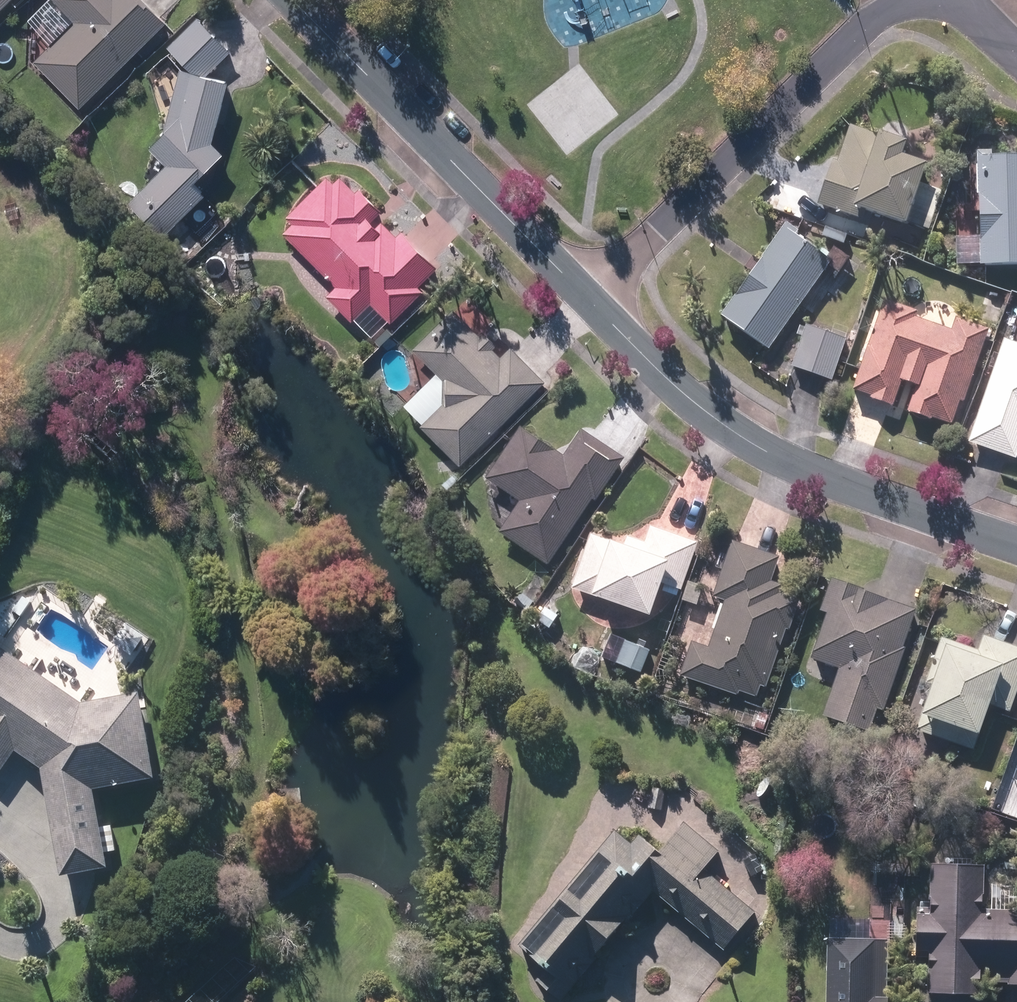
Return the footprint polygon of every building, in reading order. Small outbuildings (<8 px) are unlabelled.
[(10,0),(0,0),(0,10),(10,0)] [(73,22),(32,65),(78,110),(129,58),(162,25),(136,0),(50,0),(73,22)] [(165,48),(189,71),(178,68),(163,135),(149,150),(157,158),(157,159),(159,160),(165,166),(126,204),(161,240),(205,198),(191,183),(204,170),(205,171),(206,168),(220,154),(211,145),(227,79),(206,75),(228,52),(193,19),(165,48)] [(847,128),(836,165),(830,163),(816,205),(849,215),(873,223),(901,232),(921,168),(894,160),(899,144),(847,128)] [(972,154),(975,271),(1016,270),(1016,152),(972,154)] [(419,293),(414,288),(434,267),(397,232),(393,235),(379,222),(374,227),(368,222),(378,211),(341,176),(334,184),(326,177),(276,229),(284,236),(282,238),(319,274),(325,279),(333,286),(323,297),(350,322),(367,304),(389,325),(419,293)] [(831,259),(782,226),(718,318),(766,351),(831,259)] [(985,332),(953,319),(947,332),(913,321),(916,312),(882,301),(851,392),(888,408),(895,385),(915,390),(906,413),(949,429),(980,345),(979,345),(985,332)] [(544,382),(509,346),(500,355),(452,308),(411,349),(442,379),(443,403),(418,426),(431,439),(431,438),(458,465),(495,430),(495,431),(533,392),(544,382)] [(843,339),(804,327),(790,370),(829,383),(843,339)] [(1002,338),(965,445),(1012,461),(1016,449),(1016,343),(1002,338)] [(578,429),(561,453),(517,424),(479,482),(514,505),(495,535),(546,569),(591,501),(594,503),(623,458),(578,429)] [(644,544),(626,537),(622,547),(588,536),(568,593),(648,620),(660,585),(679,592),(696,543),(650,527),(644,544)] [(779,558),(731,542),(711,600),(723,604),(708,650),(691,644),(679,678),(734,697),(736,693),(759,701),(763,689),(767,690),(800,592),(792,589),(771,582),(779,558)] [(823,615),(808,660),(835,669),(819,718),(867,734),(875,711),(880,713),(915,611),(909,609),(870,596),(828,581),(817,612),(823,615)] [(147,632),(128,618),(115,637),(133,650),(147,632)] [(973,652),(938,641),(924,685),(928,686),(912,733),(972,753),(988,707),(1008,714),(1016,687),(1016,650),(978,637),(973,652)] [(79,706),(0,651),(0,771),(13,753),(39,771),(44,798),(59,880),(108,872),(94,793),(152,782),(134,696),(79,706)] [(566,1001),(568,1001),(658,893),(727,951),(758,914),(709,873),(725,855),(692,827),(668,857),(645,838),(637,846),(621,834),(526,948),(553,969),(542,982),(566,1001)] [(1016,881),(1016,857),(1013,858),(1008,868),(1012,879),(1016,881)] [(987,999),(988,981),(1016,983),(1016,888),(992,887),(993,871),(976,870),(976,860),(948,859),(947,869),(942,869),(941,912),(924,911),(922,958),(939,959),(937,997),(987,999)] [(199,886),(212,892),(218,879),(205,873),(199,886)] [(170,930),(182,936),(187,925),(176,919),(170,930)] [(823,936),(821,1001),(886,1001),(888,938),(823,936)]
